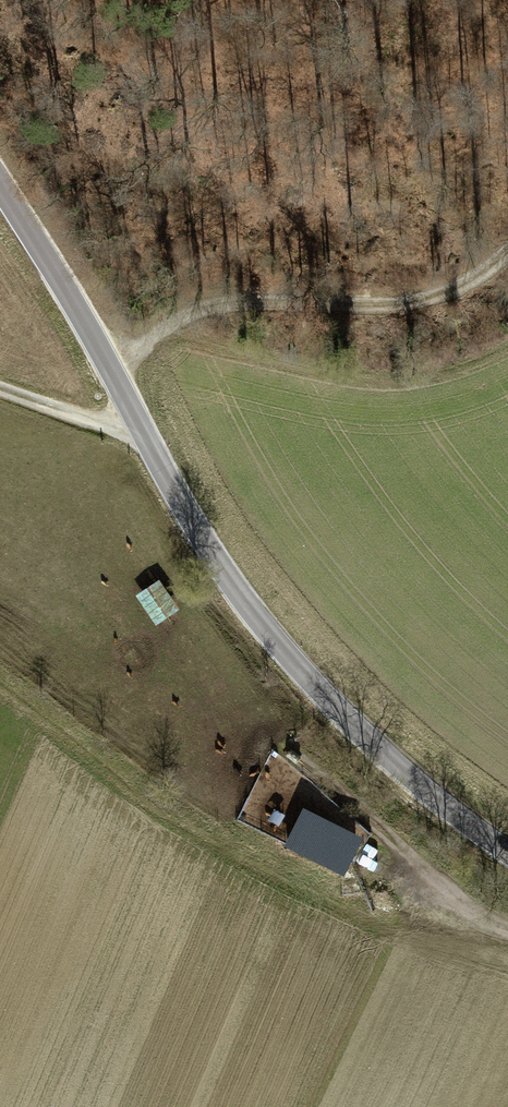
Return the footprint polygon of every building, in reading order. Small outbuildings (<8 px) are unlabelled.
[(283,843),(343,872),(361,834),(302,806),(283,843)]
